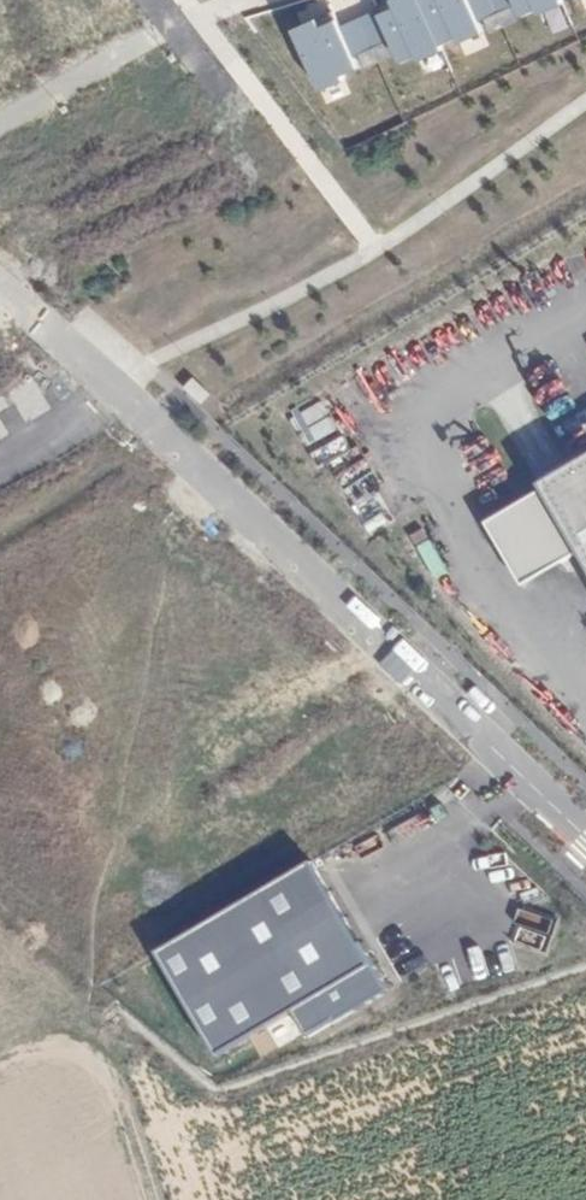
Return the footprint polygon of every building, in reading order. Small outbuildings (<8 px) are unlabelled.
[(390,40),(399,61),(418,53),(421,59),(444,48),(442,42),(423,0),(392,0),(395,6),(378,14),(390,40)] [(442,42),(458,35),(461,41),(484,30),(479,20),(470,0),(423,0),(442,42)] [(479,20),(516,4),(514,0),(470,0),(479,20)] [(516,4),(522,17),(539,9),(541,15),(565,4),(563,0),(514,0),(516,4)] [(376,10),(340,26),(354,56),(390,40),(378,14),(376,10)] [(340,26),(337,18),(321,26),(317,18),(294,28),(322,91),(346,81),(343,75),(359,67),(354,56),(340,26)] [(323,400),(289,416),(303,446),(337,430),(323,400)] [(339,484),(368,467),(350,434),(320,451),(339,484)] [(568,559),(585,549),(585,457),(546,481),(549,486),(531,496),(568,559)] [(568,559),(531,496),(492,519),(529,582),(568,559)] [(0,556),(0,709),(104,647),(38,534),(0,556)] [(429,539),(415,547),(433,578),(447,571),(429,539)] [(347,1020),(399,989),(368,937),(365,939),(319,859),(163,952),(225,1055),(302,1009),(317,1034),(346,1017),(347,1020)]
